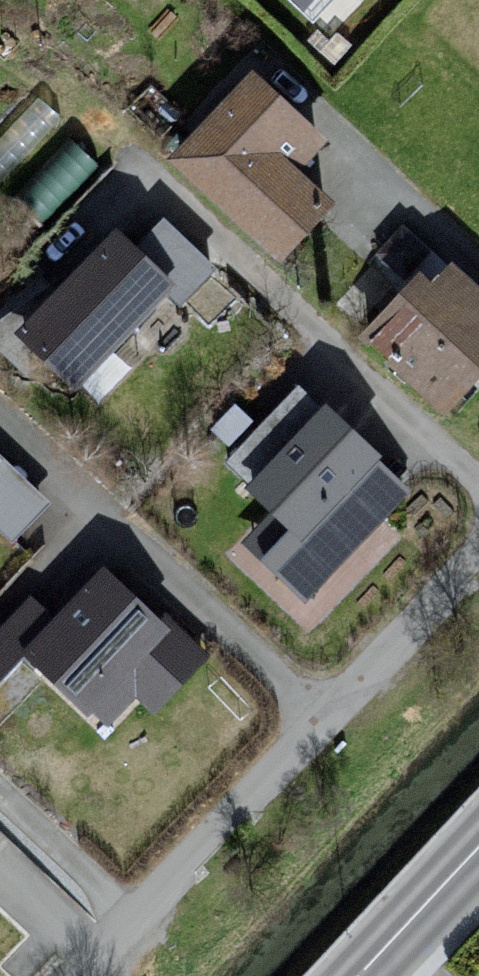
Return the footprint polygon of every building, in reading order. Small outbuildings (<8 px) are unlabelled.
[(322,28),(350,0),(294,0),(322,28)] [(342,149),(267,81),(185,171),(292,267),(346,207),(315,179),(342,149)] [(142,252),(128,238),(32,335),(90,392),(213,267),(169,224),(142,252)] [(463,272),(382,357),(457,429),(478,406),(478,288),(463,272)] [(409,490),(321,407),(245,486),(290,529),(260,560),(303,601),(409,490)] [(0,446),(0,483),(18,463),(0,446)] [(112,569),(64,623),(23,587),(0,614),(0,683),(9,691),(31,666),(111,737),(141,704),(165,725),(220,664),(112,569)]
